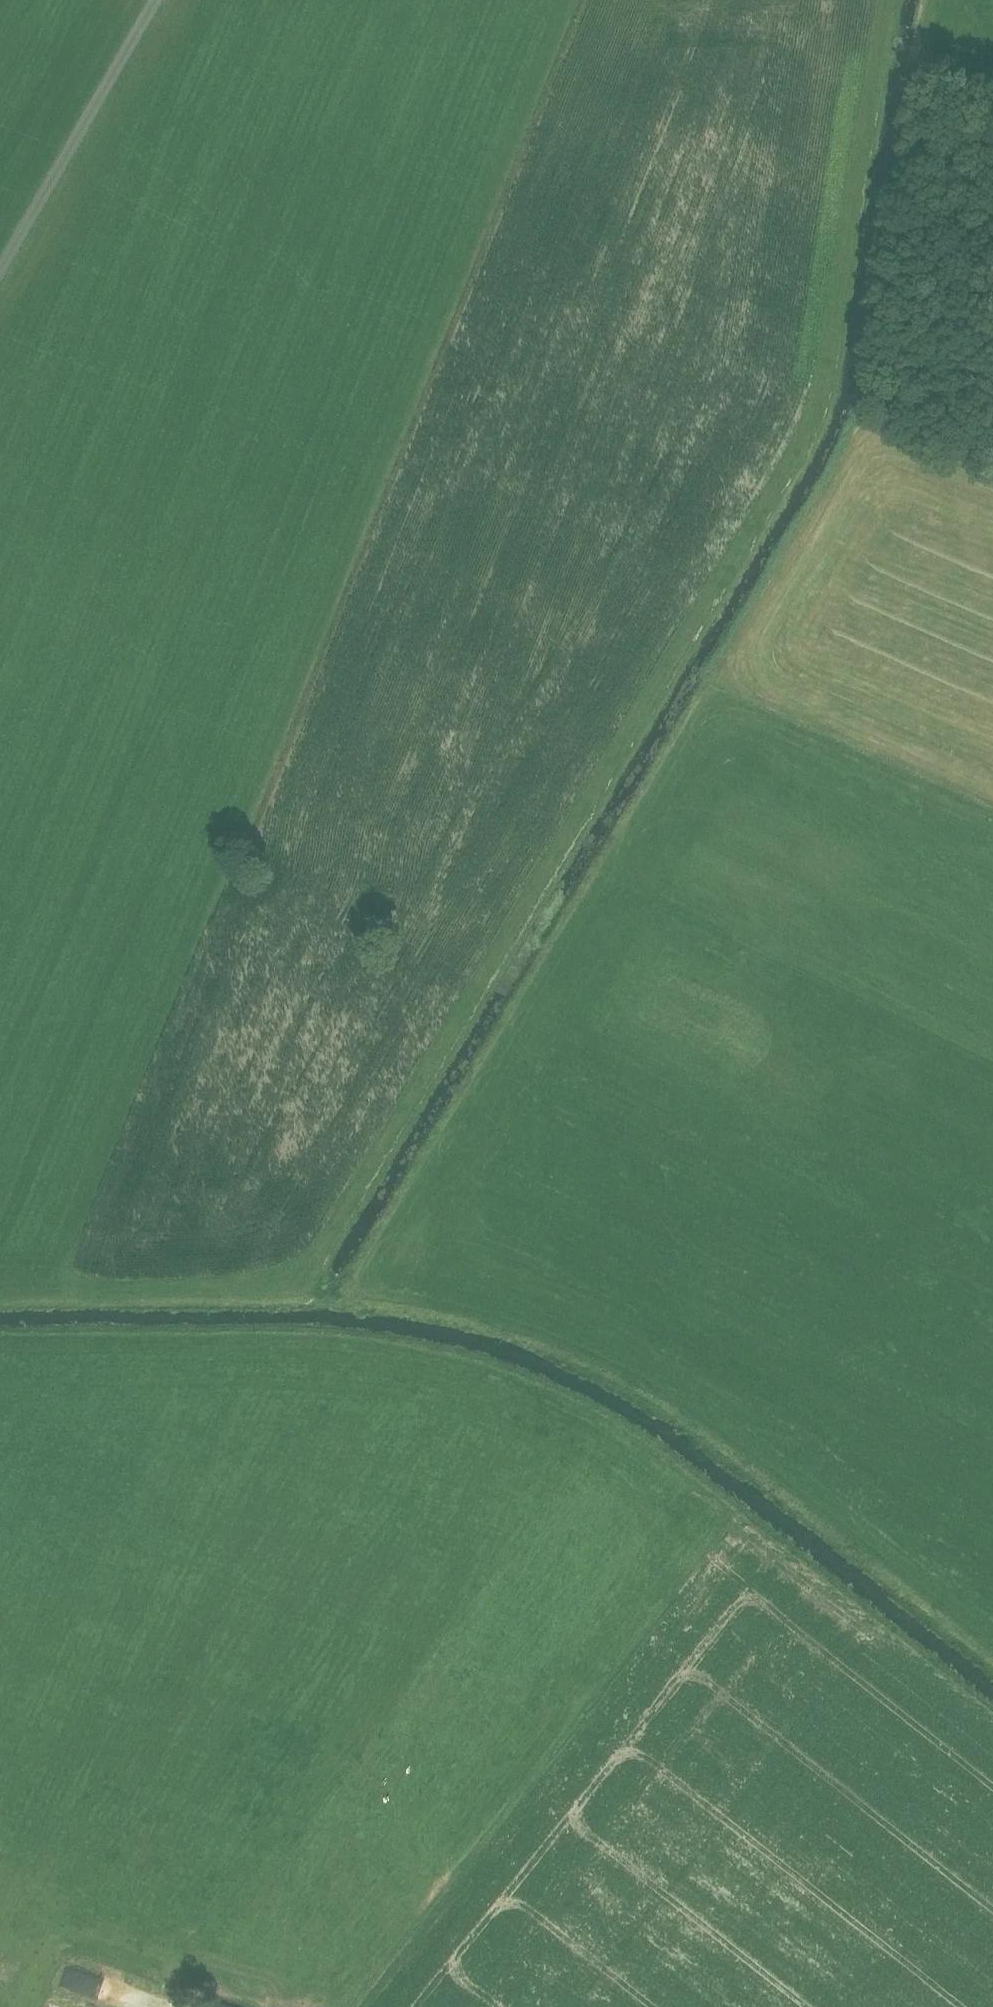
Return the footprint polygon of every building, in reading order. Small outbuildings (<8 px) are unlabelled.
[(56,1986),(112,2006),(156,2006),(158,2002),(64,1966),(56,1986)] [(199,2006),(228,2006),(203,1997),(199,2006)]
